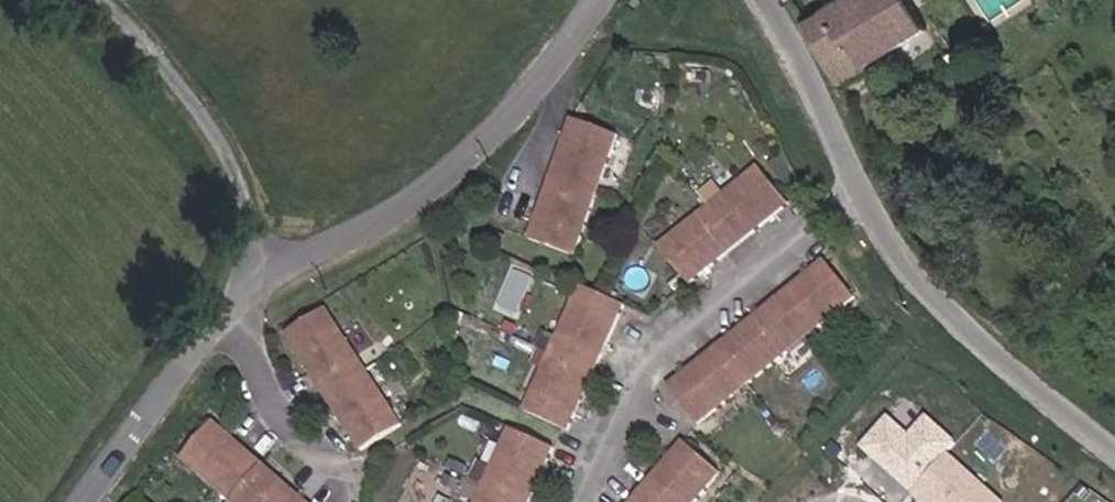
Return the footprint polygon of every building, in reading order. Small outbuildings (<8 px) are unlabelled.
[(828,14),(848,43),(880,22),(897,50),(926,33),(905,0),(853,0),(828,14)] [(848,43),(828,14),(813,24),(801,7),(795,11),(838,83),(897,50),(880,22),(848,43)] [(587,169),(599,173),(606,153),(561,137),(555,152),(529,230),(574,244),(589,202),(577,197),(583,182),(587,169)] [(687,284),(787,202),(755,164),(718,194),(725,205),(713,214),(700,225),(692,217),(658,245),(687,284)] [(587,169),(583,182),(594,185),(599,173),(587,169)] [(594,185),(583,182),(577,197),(589,202),(594,185)] [(718,194),(705,206),(713,214),(725,205),(718,194)] [(700,225),(713,214),(705,206),(692,217),(700,225)] [(847,295),(817,259),(668,387),(697,423),(727,396),(721,387),(736,373),(744,382),(785,347),(778,338),(792,325),(806,313),(814,324),(847,295)] [(600,290),(581,281),(559,329),(572,336),(564,352),(556,369),(543,363),(524,406),(568,426),(626,302),(600,290)] [(321,307),(279,336),(303,370),(356,448),(398,419),(370,379),(360,386),(351,373),(342,360),(353,353),(321,307)] [(792,325),(801,335),(814,324),(806,313),(792,325)] [(801,335),(792,325),(778,338),(785,347),(801,335)] [(551,346),(564,352),(572,336),(559,329),(551,346)] [(564,352),(551,346),(543,363),(556,369),(564,352)] [(342,360),(351,373),(361,365),(353,353),(342,360)] [(361,365),(351,373),(360,386),(370,379),(361,365)] [(721,387),(727,396),(744,382),(736,373),(721,387)] [(943,451),(952,441),(923,415),(906,435),(884,416),(859,445),(909,489),(943,451)] [(218,430),(208,422),(177,457),(213,489),(221,481),(233,491),(225,500),(227,501),(300,501),(218,430)] [(494,485),(487,501),(526,501),(552,445),(507,424),(488,466),(500,472),(494,485)] [(679,442),(625,501),(672,501),(677,496),(684,501),(689,501),(714,472),(679,442)] [(943,451),(909,489),(923,501),(927,497),(933,501),(1000,501),(1001,501),(943,451)] [(500,472),(488,466),(481,480),(494,485),(500,472)] [(494,485),(481,480),(474,497),(485,501),(487,501),(494,485)] [(221,481),(213,489),(225,500),(233,491),(221,481)]
